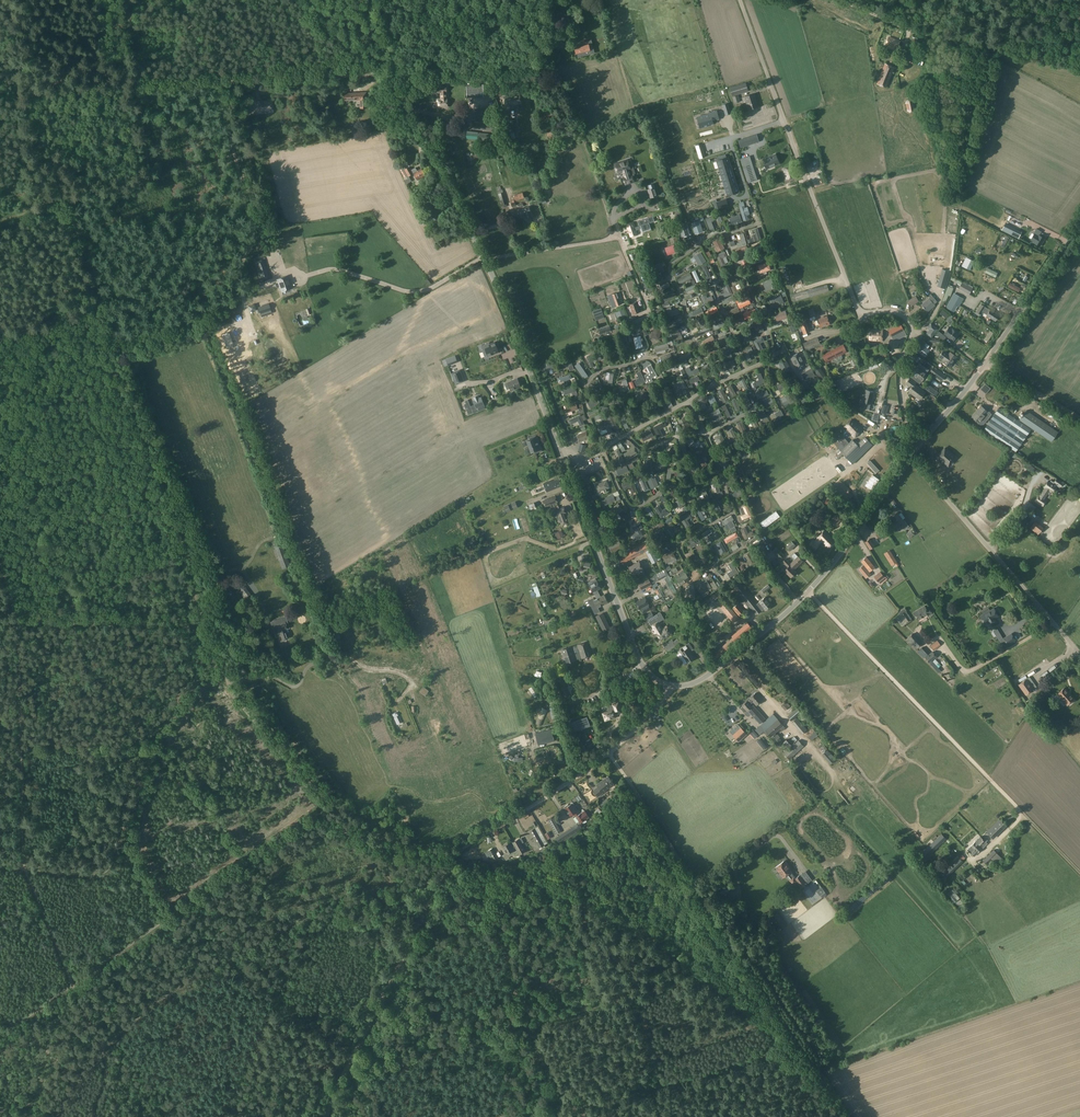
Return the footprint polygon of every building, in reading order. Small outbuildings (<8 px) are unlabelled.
[(560,32),(561,39),(572,36),(570,30),(564,31),(560,32)] [(896,49),(899,41),(888,37),(885,45),(896,49)] [(582,45),(574,47),(576,54),(577,53),(578,57),(587,55),(586,51),(590,50),(588,43),(582,45)] [(894,67),(885,63),(877,83),(886,86),(894,67)] [(483,82),(466,83),(467,96),(483,95),(483,82)] [(729,87),(732,96),(748,92),(745,82),(729,87)] [(438,87),(434,88),(434,93),(441,92),(441,98),(438,99),(438,107),(447,107),(447,106),(452,106),(451,97),(450,98),(450,92),(451,92),(451,87),(446,87),(443,87),(443,86),(442,84),(439,84),(438,86),(438,87)] [(366,92),(345,93),(345,100),(357,99),(360,99),(360,102),(360,108),(367,107),(366,92)] [(754,94),(745,96),(745,97),(746,100),(748,109),(756,107),(754,100),(755,99),(754,94)] [(521,103),(520,95),(506,97),(502,98),(503,101),(506,101),(507,106),(508,105),(509,109),(514,108),(513,104),(521,103)] [(907,99),(905,102),(907,111),(910,113),(913,112),(915,110),(913,101),(910,99),(907,99)] [(270,101),(260,101),(260,110),(270,109),(270,101)] [(705,115),(697,117),(698,122),(700,122),(702,127),(708,126),(708,124),(710,124),(713,123),(712,121),(719,119),(716,111),(707,113),(708,115),(705,116),(705,115)] [(788,127),(793,141),(804,137),(799,124),(788,127)] [(396,129),(391,132),(394,138),(400,134),(396,129)] [(466,131),(465,138),(499,142),(500,135),(466,131)] [(718,160),(717,161),(719,168),(730,165),(727,157),(726,158),(725,155),(717,157),(718,160)] [(775,155),(762,160),(766,168),(779,163),(775,155)] [(749,156),(741,159),(743,165),(745,171),(747,177),(747,178),(751,177),(753,181),(757,180),(755,174),(754,171),(749,173),(748,170),(747,167),(752,165),(751,162),(749,156)] [(627,160),(615,164),(617,173),(623,171),(624,176),(622,177),(625,185),(635,182),(633,175),(636,174),(632,164),(629,165),(627,160)] [(403,165),(400,167),(406,177),(406,176),(408,179),(410,178),(409,177),(408,176),(413,173),(411,170),(409,166),(405,169),(403,165)] [(730,165),(719,168),(721,174),(732,171),(730,165)] [(794,177),(791,167),(782,169),(785,179),(794,177)] [(415,168),(411,170),(413,173),(414,173),(419,183),(424,180),(422,177),(426,175),(422,168),(417,171),(415,168)] [(732,171),(721,174),(723,181),(734,178),(732,171)] [(734,178),(723,181),(725,188),(736,184),(734,178)] [(649,189),(647,190),(650,198),(657,196),(654,183),(648,185),(649,189)] [(736,184),(725,188),(728,195),(738,192),(736,184)] [(426,204),(424,206),(430,219),(440,215),(428,192),(421,195),(426,204)] [(503,192),(498,194),(502,205),(506,204),(507,204),(503,192)] [(529,206),(515,210),(516,216),(525,214),(526,217),(531,216),(530,212),(531,212),(529,206)] [(744,206),(740,207),(744,220),(748,219),(746,215),(749,214),(748,212),(747,207),(744,208),(744,206)] [(739,214),(729,217),(732,225),(742,221),(739,214)] [(705,218),(710,230),(714,228),(711,221),(715,219),(713,215),(705,218)] [(633,222),(626,225),(630,237),(637,234),(636,230),(641,228),(643,231),(650,229),(648,223),(654,221),(653,217),(648,218),(638,222),(639,224),(640,226),(635,227),(633,222)] [(698,220),(692,223),(695,233),(702,231),(698,220)] [(970,226),(973,228),(973,230),(979,233),(982,227),(972,222),(970,226)] [(679,226),(682,236),(689,235),(686,224),(679,226)] [(1005,224),(1002,230),(1018,238),(1019,235),(1015,233),(1017,230),(1005,224)] [(755,234),(751,235),(753,241),(760,239),(757,228),(754,230),(755,234)] [(1034,233),(1030,239),(1034,241),(1034,242),(1039,246),(1044,238),(1038,235),(1040,231),(1036,228),(1033,232),(1034,233)] [(741,241),(737,243),(738,247),(746,244),(743,233),(739,234),(741,241)] [(719,239),(713,242),(717,252),(724,248),(719,239)] [(665,248),(667,255),(676,252),(673,245),(665,248)] [(653,264),(662,260),(658,252),(649,255),(653,264)] [(721,266),(725,264),(722,258),(727,256),(725,252),(717,256),(721,266)] [(700,253),(694,257),(699,265),(706,261),(700,253)] [(1028,253),(1025,260),(1036,265),(1039,258),(1028,253)] [(966,258),(962,266),(970,270),(974,262),(966,258)] [(662,262),(650,265),(652,270),(659,268),(660,272),(664,271),(662,262)] [(758,265),(760,273),(771,270),(768,262),(758,265)] [(264,263),(258,265),(263,282),(267,280),(263,267),(265,267),(264,263)] [(987,267),(985,273),(995,277),(997,272),(987,267)] [(1022,267),(1020,271),(1029,275),(1031,271),(1022,267)] [(946,289),(951,272),(942,269),(937,286),(946,289)] [(287,276),(277,279),(281,292),(291,288),(287,276)] [(952,277),(950,280),(961,286),(959,289),(969,294),(972,287),(968,284),(967,285),(952,277)] [(763,283),(766,290),(776,286),(773,279),(763,283)] [(660,286),(659,287),(660,291),(670,286),(668,282),(663,285),(662,283),(659,284),(660,286)] [(727,283),(724,285),(726,291),(722,293),(724,297),(732,294),(728,285),(728,284),(727,283)] [(1013,283),(1012,284),(1010,283),(1008,287),(1018,292),(1020,288),(1015,285),(1013,283)] [(829,291),(827,284),(791,295),(793,301),(829,291)] [(735,285),(731,287),(734,295),(745,291),(743,287),(736,290),(735,285)] [(621,304),(616,292),(612,294),(616,306),(621,304)] [(667,293),(662,295),(665,301),(676,296),(674,292),(668,295),(667,293)] [(784,302),(781,294),(770,298),(771,302),(779,299),(780,304),(784,302)] [(937,301),(930,294),(928,295),(933,301),(932,302),(933,304),(937,301)] [(958,307),(961,302),(962,299),(953,294),(946,307),(953,311),(956,306),(958,307)] [(704,295),(701,296),(704,303),(713,299),(711,296),(705,299),(704,295)] [(1002,295),(1000,300),(1009,304),(1011,299),(1002,295)] [(913,298),(908,301),(910,305),(911,306),(916,303),(913,298)] [(933,304),(932,302),(928,298),(921,304),(927,311),(934,305),(933,304)] [(640,311),(637,302),(629,305),(633,314),(640,311)] [(269,304),(258,307),(260,314),(271,310),(269,304)] [(976,312),(975,313),(979,316),(980,314),(982,312),(984,313),(985,311),(983,310),(985,307),(981,304),(976,312)] [(669,316),(680,313),(679,309),(671,312),(670,307),(666,308),(669,316)] [(985,307),(983,310),(985,311),(984,313),(987,315),(994,320),(998,315),(992,311),(990,310),(985,307)] [(595,316),(596,318),(603,316),(601,308),(592,311),(594,317),(595,316)] [(623,309),(614,312),(617,319),(625,316),(623,309)] [(749,312),(743,314),(745,318),(755,314),(754,310),(753,310),(752,309),(751,310),(751,311),(750,311),(750,310),(748,311),(749,312)] [(785,311),(775,314),(775,316),(777,321),(787,318),(785,311)] [(635,321),(628,324),(630,330),(637,328),(652,322),(648,314),(644,316),(634,320),(635,321)] [(967,316),(964,319),(974,326),(976,322),(967,316)] [(706,317),(703,319),(699,321),(702,328),(709,325),(708,322),(706,317)] [(817,320),(815,321),(816,326),(819,325),(820,327),(829,324),(827,317),(817,320)] [(723,321),(719,323),(718,319),(713,321),(715,325),(714,325),(716,329),(725,325),(723,321)] [(759,319),(753,321),(755,329),(755,330),(756,333),(764,331),(763,330),(762,327),(759,320),(759,319)] [(806,320),(799,323),(799,324),(802,330),(803,334),(810,331),(806,320)] [(930,329),(927,333),(931,337),(937,329),(931,323),(927,327),(930,329)] [(958,328),(968,336),(971,331),(961,323),(958,328)] [(888,330),(894,340),(905,334),(900,324),(888,330)] [(652,334),(651,337),(658,339),(662,328),(655,325),(653,331),(651,331),(650,334),(652,334)] [(609,326),(599,329),(600,334),(603,333),(603,335),(607,334),(606,332),(611,330),(609,326)] [(958,333),(949,327),(944,334),(952,341),(958,333)] [(614,331),(611,332),(613,336),(620,333),(618,328),(613,330),(614,331)] [(869,329),(868,339),(881,340),(882,330),(869,329)] [(982,341),(987,331),(982,329),(977,339),(982,341)] [(227,345),(229,344),(231,342),(226,330),(224,330),(221,332),(219,334),(224,345),(227,345)] [(679,331),(671,334),(674,341),(682,339),(679,331)] [(938,331),(935,336),(939,337),(944,340),(946,337),(938,331)] [(643,346),(642,340),(643,340),(642,338),(641,338),(640,335),(633,337),(636,348),(643,346)] [(718,338),(721,345),(728,342),(725,335),(718,338)] [(626,344),(629,343),(627,336),(623,338),(619,340),(623,352),(627,351),(626,344)] [(762,337),(754,341),(758,350),(762,348),(760,343),(764,341),(762,337)] [(803,342),(805,349),(805,350),(820,344),(818,337),(803,342)] [(921,339),(914,349),(925,356),(929,350),(922,346),(925,342),(921,339)] [(667,341),(667,343),(654,346),(655,351),(669,348),(668,344),(670,343),(670,345),(673,344),(672,340),(667,341)] [(489,345),(489,343),(481,346),(483,352),(486,351),(488,356),(494,354),(493,353),(495,352),(496,352),(498,351),(495,343),(489,345)] [(611,344),(608,346),(611,357),(615,356),(613,348),(617,347),(615,343),(611,344)] [(685,343),(675,348),(677,352),(687,347),(685,343)] [(733,343),(722,348),(725,356),(728,354),(729,354),(727,350),(734,347),(733,343)] [(822,355),(825,362),(846,351),(843,345),(822,355)] [(597,361),(602,359),(600,351),(604,350),(603,346),(593,349),(597,361)] [(752,351),(751,347),(743,350),(747,361),(751,360),(748,352),(752,351)] [(950,352),(949,354),(943,350),(938,357),(944,361),(943,362),(950,367),(956,356),(950,352)] [(805,364),(801,357),(799,352),(791,357),(796,368),(805,364)] [(910,356),(908,358),(912,361),(913,359),(916,360),(918,357),(912,352),(909,355),(910,356)] [(689,353),(677,358),(679,362),(690,357),(689,353)] [(455,355),(446,359),(448,366),(457,362),(455,355)] [(590,355),(585,356),(589,367),(594,366),(590,355)] [(569,357),(558,360),(560,364),(566,362),(568,367),(569,371),(573,369),(572,365),(569,357)] [(785,360),(779,363),(784,373),(790,369),(785,360)] [(546,366),(544,367),(545,371),(552,368),(554,373),(558,371),(555,363),(550,365),(549,361),(544,363),(546,366)] [(666,370),(676,365),(678,365),(676,361),(664,366),(666,370)] [(584,378),(588,375),(578,362),(574,365),(584,378)] [(911,374),(910,376),(914,379),(921,370),(924,366),(919,363),(917,366),(916,366),(911,373),(911,374)] [(724,364),(715,368),(716,372),(722,369),(724,373),(728,372),(724,364)] [(650,373),(645,375),(648,383),(652,381),(651,378),(656,375),(650,365),(649,366),(649,365),(648,366),(647,367),(650,373)] [(921,370),(914,379),(920,383),(921,381),(927,373),(926,373),(928,370),(924,366),(921,370)] [(689,367),(685,369),(689,377),(699,372),(697,368),(692,371),(691,371),(690,369),(689,367)] [(805,380),(815,375),(811,367),(801,373),(805,380)] [(819,367),(815,370),(821,379),(826,376),(819,367)] [(464,381),(460,370),(451,373),(455,385),(464,381)] [(639,378),(634,381),(637,385),(645,381),(640,370),(636,372),(639,378)] [(936,370),(933,374),(941,380),(945,376),(936,370)] [(756,373),(759,380),(755,381),(757,385),(764,382),(760,371),(756,373)] [(604,379),(604,384),(611,385),(613,373),(610,373),(609,380),(604,379)] [(557,378),(558,382),(572,379),(570,374),(557,378)] [(508,382),(507,382),(504,383),(507,390),(510,389),(511,390),(520,386),(517,378),(508,382)] [(629,389),(625,378),(621,380),(623,386),(619,388),(620,392),(629,389)] [(919,399),(925,392),(914,384),(915,382),(910,378),(906,383),(911,387),(908,392),(919,399)] [(682,379),(672,384),(674,388),(680,385),(682,389),(686,387),(682,379)] [(777,384),(781,392),(789,388),(785,380),(777,384)] [(821,383),(810,389),(812,392),(815,390),(817,394),(825,391),(821,383)] [(594,384),(590,387),(591,389),(594,394),(603,389),(600,384),(596,387),(594,384)] [(736,395),(731,385),(727,386),(731,392),(729,393),(731,397),(733,396),(736,395)] [(574,387),(562,391),(563,394),(572,392),(573,395),(576,393),(574,387)] [(637,401),(645,397),(640,387),(633,391),(637,401)] [(719,393),(717,394),(721,401),(723,400),(724,402),(728,400),(722,389),(718,391),(719,393)] [(754,391),(758,399),(768,394),(767,390),(760,393),(758,389),(754,391)] [(802,401),(804,404),(811,400),(806,390),(803,392),(806,398),(802,401)] [(865,390),(862,402),(861,407),(865,408),(867,403),(870,404),(873,392),(865,390)] [(779,398),(782,402),(788,399),(790,403),(795,401),(790,392),(779,398)] [(741,395),(747,407),(752,405),(746,393),(741,395)] [(712,394),(707,397),(711,404),(716,401),(712,394)] [(477,396),(473,397),(475,401),(473,402),(475,407),(472,409),(471,407),(470,407),(468,400),(465,401),(466,404),(464,404),(466,409),(468,415),(475,412),(480,410),(479,406),(484,404),(481,397),(478,398),(477,396)] [(591,408),(599,402),(595,397),(588,403),(591,408)] [(731,400),(735,410),(740,408),(735,398),(731,400)] [(575,402),(565,405),(567,412),(577,409),(575,402)] [(726,417),(730,416),(725,404),(721,406),(726,417)] [(980,406),(972,416),(978,421),(977,422),(979,424),(983,424),(989,416),(991,414),(988,411),(987,412),(980,406)] [(983,430),(1016,452),(1031,429),(999,407),(983,430)] [(762,408),(756,411),(759,415),(764,422),(769,420),(762,408)] [(719,409),(709,413),(712,420),(722,416),(719,409)] [(771,412),(771,414),(770,415),(773,420),(784,414),(781,409),(774,413),(773,411),(771,412)] [(1058,432),(1026,410),(1019,420),(1051,442),(1058,432)] [(612,429),(617,426),(611,413),(606,415),(612,429)] [(625,427),(628,426),(625,420),(630,418),(628,413),(620,417),(625,427)] [(577,420),(580,426),(584,424),(580,415),(568,420),(570,423),(577,420)] [(684,417),(678,420),(682,430),(689,427),(684,417)] [(852,419),(844,427),(852,435),(853,436),(861,428),(860,428),(852,419)] [(653,426),(658,436),(663,434),(660,428),(666,426),(664,421),(653,426)] [(608,422),(597,427),(599,431),(607,428),(609,433),(612,431),(608,422)] [(640,434),(644,441),(654,436),(650,429),(640,434)] [(576,435),(579,442),(589,438),(585,431),(576,435)] [(839,432),(830,439),(841,451),(848,443),(839,432)] [(719,446),(725,442),(721,434),(715,437),(719,446)] [(529,440),(526,441),(531,452),(533,452),(534,451),(535,453),(541,450),(535,435),(530,437),(528,438),(529,440)] [(841,451),(840,451),(853,463),(871,445),(864,437),(857,445),(852,440),(848,443),(841,451)] [(695,448),(692,443),(688,445),(694,454),(704,448),(701,444),(695,448)] [(579,444),(578,450),(585,452),(586,445),(579,444)] [(623,452),(626,457),(636,452),(634,447),(623,452)] [(956,457),(945,448),(937,457),(948,466),(956,457)] [(619,450),(614,452),(619,462),(623,460),(619,450)] [(707,455),(705,450),(696,455),(703,467),(706,464),(703,458),(707,455)] [(875,454),(871,451),(865,457),(870,460),(875,454)] [(639,459),(639,458),(637,455),(626,460),(631,470),(635,468),(632,462),(639,459)] [(655,465),(656,469),(664,469),(663,457),(659,457),(660,465),(655,465)] [(693,463),(696,472),(700,470),(696,459),(687,462),(688,465),(693,463)] [(626,465),(617,469),(620,474),(628,471),(626,465)] [(668,467),(666,479),(669,480),(671,472),(675,473),(676,469),(668,467)] [(726,483),(731,481),(736,479),(733,472),(723,475),(726,483)] [(872,475),(865,486),(871,490),(879,479),(872,475)] [(654,476),(647,479),(651,488),(658,486),(654,476)] [(717,492),(720,491),(715,476),(712,478),(717,492)] [(550,481),(543,484),(546,492),(553,489),(562,485),(559,477),(550,481)] [(586,481),(589,485),(594,482),(591,477),(586,481)] [(644,491),(648,489),(644,478),(639,479),(644,491)] [(609,488),(606,480),(596,484),(599,492),(609,488)] [(1038,495),(1034,501),(1042,506),(1047,500),(1044,498),(1049,490),(1052,492),(1057,486),(1050,481),(1048,480),(1044,487),(1045,487),(1039,495),(1038,495)] [(631,481),(622,485),(624,489),(629,487),(632,494),(636,492),(631,481)] [(737,492),(732,493),(734,498),(742,495),(738,485),(735,486),(737,492)] [(704,497),(701,499),(702,502),(709,499),(708,496),(705,489),(701,491),(704,497)] [(687,492),(686,492),(687,493),(687,494),(690,499),(691,501),(692,502),(695,500),(690,491),(687,492)] [(679,507),(684,505),(679,493),(674,496),(679,507)] [(612,494),(602,498),(605,505),(615,500),(612,494)] [(542,501),(545,507),(558,502),(555,495),(542,501)] [(717,512),(720,510),(715,500),(712,502),(717,512)] [(617,503),(609,510),(615,516),(622,509),(617,503)] [(740,516),(742,520),(752,516),(747,504),(742,506),(745,514),(740,516)] [(645,508),(651,516),(655,513),(649,505),(645,508)] [(658,505),(654,508),(661,517),(669,512),(666,507),(662,510),(658,505)] [(703,506),(696,510),(702,521),(705,519),(701,512),(705,510),(703,506)] [(555,510),(557,516),(558,516),(562,525),(568,523),(565,514),(566,514),(564,507),(555,510)] [(626,512),(620,514),(622,520),(624,520),(624,521),(627,520),(627,518),(629,518),(626,512)] [(897,512),(891,516),(894,521),(897,524),(897,525),(900,522),(902,526),(904,530),(909,526),(906,523),(905,523),(903,520),(897,512)] [(688,513),(680,518),(686,528),(690,525),(686,520),(691,517),(688,513)] [(840,519),(837,515),(830,521),(834,526),(840,519)] [(724,524),(727,523),(730,528),(734,526),(732,520),(733,520),(731,516),(722,521),(724,524)] [(890,519),(885,523),(890,530),(895,526),(894,526),(897,524),(894,521),(892,523),(890,519)] [(1030,528),(1038,534),(1044,528),(1035,521),(1030,528)] [(674,527),(671,523),(665,527),(671,536),(674,534),(671,529),(674,527)] [(642,535),(636,525),(632,527),(636,532),(631,535),(634,540),(642,535)] [(745,527),(741,529),(746,539),(754,535),(753,531),(748,533),(745,527)] [(661,529),(655,533),(659,540),(665,537),(661,529)] [(710,529),(702,534),(708,544),(711,542),(707,535),(712,533),(710,529)] [(883,529),(876,534),(879,540),(883,537),(887,535),(883,529)] [(813,539),(807,545),(813,551),(819,546),(819,545),(822,542),(828,548),(835,541),(824,530),(818,537),(814,540),(813,539)] [(911,530),(906,534),(909,538),(915,534),(911,530)] [(726,543),(738,536),(736,532),(724,539),(726,543)] [(701,541),(698,537),(696,534),(687,540),(692,547),(701,541)] [(865,542),(870,549),(875,546),(870,539),(865,542)] [(612,553),(622,548),(619,541),(618,541),(617,540),(614,541),(615,543),(609,545),(612,553)] [(652,548),(651,548),(648,541),(630,550),(622,554),(618,557),(622,564),(645,551),(652,564),(658,561),(652,548)] [(722,554),(726,551),(721,541),(717,543),(722,554)] [(790,550),(795,545),(792,541),(786,547),(790,550)] [(273,545),(282,569),(290,567),(282,542),(273,545)] [(784,555),(778,549),(774,553),(780,559),(784,555)] [(884,553),(887,559),(888,559),(892,557),(888,550),(884,553)] [(666,563),(671,560),(675,558),(672,551),(662,556),(666,563)] [(750,551),(743,555),(749,564),(755,560),(750,551)] [(794,560),(790,564),(794,568),(802,561),(798,556),(794,553),(791,556),(794,560)] [(697,565),(702,562),(698,555),(693,558),(697,565)] [(867,567),(866,568),(864,565),(858,569),(866,579),(871,574),(869,571),(870,571),(874,567),(866,557),(861,561),(867,567)] [(794,568),(790,564),(785,559),(782,561),(788,567),(784,570),(790,577),(796,572),(794,570),(795,569),(794,568)] [(638,562),(629,567),(633,574),(637,572),(639,575),(644,572),(638,562)] [(732,570),(728,573),(730,577),(738,572),(732,562),(728,564),(732,570)] [(776,574),(781,570),(775,563),(770,566),(776,574)] [(688,577),(684,570),(675,576),(679,582),(688,577)] [(885,577),(881,572),(875,577),(879,582),(883,578),(885,577)] [(651,585),(648,577),(638,583),(641,590),(651,585)] [(595,579),(588,582),(590,585),(589,585),(593,592),(593,591),(595,595),(599,593),(597,590),(600,588),(597,581),(596,581),(595,579)] [(701,585),(699,587),(702,592),(711,587),(707,582),(704,583),(704,582),(700,584),(701,585)] [(772,605),(766,597),(756,604),(740,583),(734,587),(755,614),(763,608),(765,611),(772,605)] [(764,593),(770,588),(768,584),(761,590),(764,593)] [(694,589),(692,589),(686,589),(687,597),(695,597),(694,589)] [(593,597),(588,600),(590,605),(595,614),(600,611),(598,607),(608,602),(604,595),(600,597),(599,593),(595,595),(597,599),(594,600),(593,597)] [(645,597),(636,602),(640,609),(641,608),(643,613),(651,609),(649,605),(645,597)] [(715,602),(733,622),(739,617),(722,597),(715,602)] [(738,604),(733,608),(740,617),(745,612),(738,604)] [(932,614),(929,607),(926,609),(924,606),(914,612),(918,620),(927,614),(928,616),(932,614)] [(981,615),(979,616),(984,624),(988,622),(990,626),(997,622),(995,618),(998,616),(993,608),(991,609),(990,610),(988,607),(981,611),(983,614),(981,615)] [(911,619),(904,609),(899,612),(900,615),(898,617),(898,619),(899,620),(900,620),(903,624),(911,619)] [(661,629),(657,623),(664,619),(661,614),(657,616),(656,614),(654,616),(652,612),(645,616),(651,626),(652,626),(661,640),(670,634),(666,627),(661,629)] [(610,628),(603,613),(595,616),(603,631),(610,628)] [(282,639),(288,638),(285,629),(287,629),(283,620),(272,624),(275,632),(279,631),(282,639)] [(753,630),(746,623),(731,637),(732,638),(737,643),(753,630)] [(997,629),(993,631),(998,640),(1002,637),(997,629)] [(266,633),(257,636),(255,637),(257,642),(268,639),(266,633)] [(913,633),(908,638),(917,648),(923,643),(913,633)] [(1003,638),(1007,645),(1016,640),(1012,633),(1003,638)] [(669,635),(659,642),(661,645),(671,638),(669,635)] [(695,648),(690,640),(687,642),(692,650),(695,648)] [(937,640),(930,646),(934,650),(941,645),(937,640)] [(578,645),(575,646),(578,658),(581,657),(582,658),(591,655),(587,642),(578,644),(578,645)] [(668,651),(676,646),(674,643),(666,648),(668,651)] [(694,658),(686,645),(679,650),(688,663),(694,658)] [(571,647),(561,650),(566,663),(575,660),(575,659),(578,658),(575,646),(571,647)] [(929,662),(937,656),(933,651),(925,657),(929,662)] [(571,699),(563,677),(558,679),(565,701),(571,699)] [(1034,689),(1026,679),(1018,685),(1026,695),(1034,689)] [(1067,705),(1074,698),(1064,688),(1057,694),(1067,705)] [(755,693),(750,698),(750,699),(752,701),(753,702),(756,705),(756,706),(762,700),(761,699),(755,693)] [(742,706),(740,708),(745,713),(747,711),(750,714),(755,719),(759,724),(765,719),(762,715),(761,714),(753,705),(752,706),(750,704),(753,702),(752,701),(750,699),(747,701),(742,705),(742,706)] [(611,719),(612,718),(615,717),(612,710),(614,709),(615,711),(620,710),(618,703),(613,705),(613,706),(608,708),(609,711),(603,713),(605,720),(608,719),(609,720),(611,719)] [(797,708),(787,716),(791,721),(801,713),(797,708)] [(585,712),(571,717),(573,725),(588,719),(585,712)] [(773,714),(760,725),(771,737),(775,733),(780,728),(782,731),(785,728),(783,726),(773,714)] [(802,733),(804,736),(807,733),(798,722),(793,727),(800,735),(802,733)] [(737,731),(733,735),(738,741),(747,734),(738,724),(734,728),(737,731)] [(539,744),(554,740),(551,729),(535,734),(539,744)] [(775,733),(771,737),(780,748),(782,746),(784,744),(783,742),(779,738),(780,737),(777,734),(776,735),(775,733)] [(798,740),(784,754),(789,759),(803,746),(798,740)] [(829,769),(832,767),(826,756),(823,758),(829,769)] [(597,787),(594,790),(598,796),(603,793),(602,792),(614,784),(608,777),(602,782),(602,780),(596,785),(597,787)] [(602,808),(603,808),(609,803),(606,799),(603,802),(602,801),(599,803),(600,804),(602,808)] [(568,806),(568,805),(564,807),(570,816),(574,813),(576,816),(579,814),(577,811),(575,807),(573,803),(568,806)] [(584,811),(579,814),(576,816),(579,821),(577,822),(578,825),(580,823),(580,822),(589,817),(584,811)] [(548,821),(556,834),(561,831),(554,818),(548,821)] [(561,841),(577,831),(574,826),(558,836),(561,841)] [(536,827),(535,828),(544,845),(546,844),(536,827)] [(544,845),(535,828),(529,831),(539,848),(544,845)] [(921,853),(922,853),(924,856),(926,858),(946,839),(941,834),(921,853)] [(970,847),(967,850),(971,854),(971,853),(975,856),(987,843),(980,836),(970,847)] [(519,839),(512,842),(513,843),(517,851),(519,854),(525,851),(521,844),(521,843),(523,842),(521,838),(519,839)] [(509,843),(503,846),(507,853),(509,852),(510,855),(514,853),(517,851),(513,843),(510,845),(509,843)] [(493,848),(487,850),(491,858),(497,855),(493,848)] [(988,863),(991,860),(992,859),(996,863),(1002,858),(993,850),(983,860),(987,865),(988,863)] [(945,879),(963,862),(958,857),(940,874),(945,879)] [(784,861),(776,867),(783,877),(786,874),(790,879),(792,878),(794,877),(795,878),(796,877),(791,871),(784,861)] [(973,868),(979,875),(983,871),(977,864),(973,868)] [(806,884),(809,882),(802,873),(799,875),(796,877),(795,878),(794,879),(801,888),(806,884)] [(734,894),(731,889),(722,895),(726,900),(734,894)] [(948,897),(957,905),(960,901),(951,893),(948,897)] [(774,914),(770,917),(779,930),(784,926),(774,914)]
